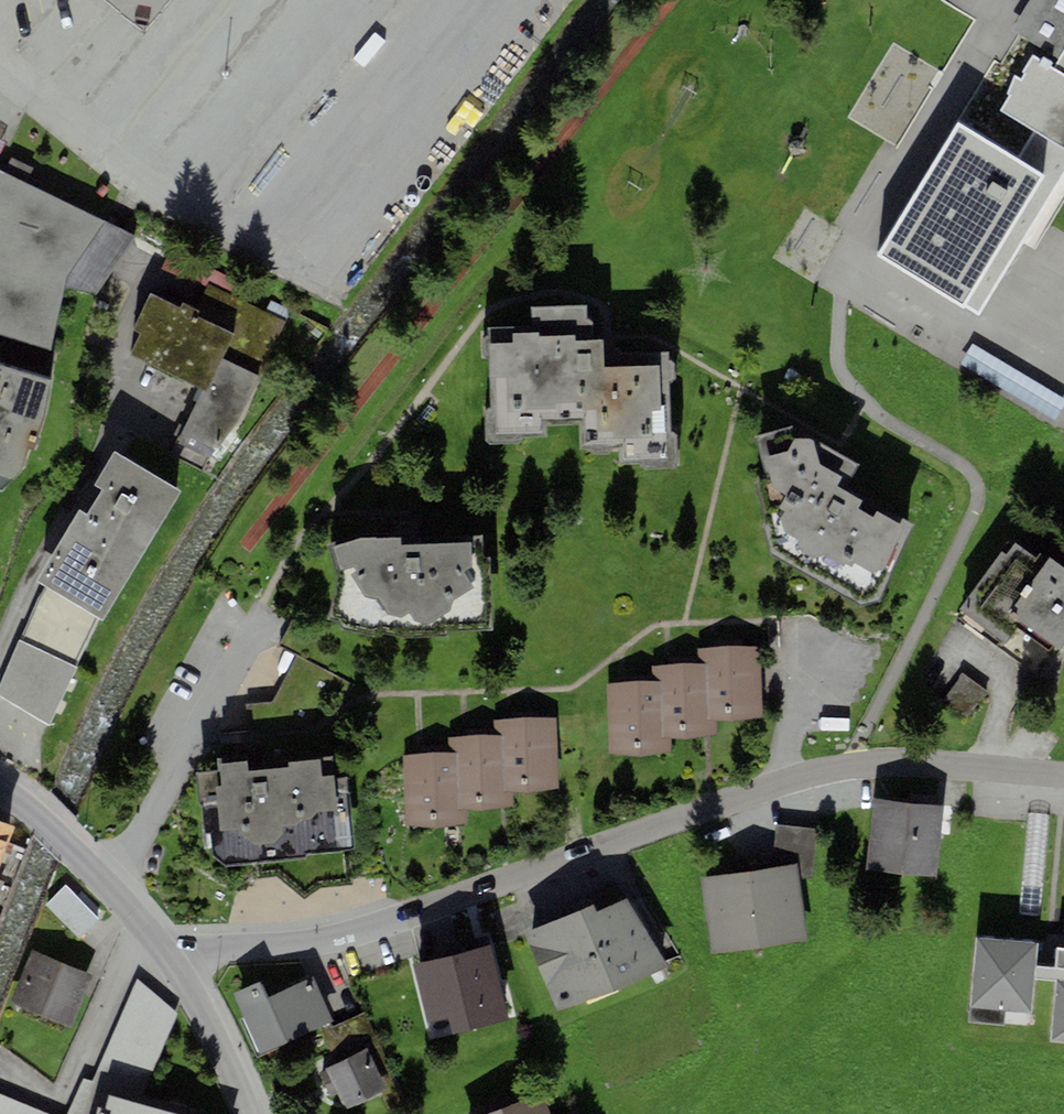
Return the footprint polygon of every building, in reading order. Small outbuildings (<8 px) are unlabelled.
[(1041,61),(1063,75),(1063,0),(1031,0),(1013,31),(1046,52),(1041,61)] [(1041,61),(1033,56),(1022,72),(1025,73),(1021,80),(1014,77),(1008,94),(1010,95),(1002,109),(1034,131),(1017,159),(957,123),(878,255),(963,308),(964,306),(979,314),(1063,168),(1063,75),(1041,61)] [(53,350),(66,288),(98,295),(135,236),(0,170),(0,334),(53,350)] [(209,284),(231,294),(237,282),(171,251),(151,294),(181,308),(183,303),(196,310),(209,284)] [(231,294),(209,284),(196,310),(183,303),(181,308),(151,294),(134,330),(141,334),(130,356),(199,389),(194,400),(198,402),(176,444),(209,459),(238,424),(287,323),(231,294)] [(588,306),(531,307),(531,325),(488,327),(489,408),(486,410),(486,440),(490,444),(519,443),(522,438),(546,437),(547,426),(579,423),(580,449),(586,449),(590,453),(618,451),(619,463),(637,464),(643,470),(673,468),(676,465),(676,435),(671,433),(669,383),(676,379),(674,364),(671,362),(668,361),(668,352),(604,353),(603,340),(593,341),(593,322),(587,319),(588,306)] [(1063,408),(1063,399),(973,346),(961,366),(1056,422),(1063,408)] [(0,366),(0,493),(25,469),(30,451),(35,452),(52,384),(0,366)] [(791,427),(755,437),(766,479),(762,479),(775,548),(865,596),(903,526),(843,490),(847,485),(859,464),(791,427)] [(103,621),(181,492),(114,452),(95,485),(102,490),(87,515),(79,511),(37,582),(44,586),(97,618),(103,621)] [(362,538),(332,547),(339,570),(353,566),(356,570),(351,573),(366,596),(381,599),(389,614),(401,618),(409,613),(414,621),(428,624),(451,608),(452,601),(473,588),(464,574),(472,569),(472,543),(401,544),(401,537),(362,538)] [(1040,553),(1037,558),(1014,542),(1005,554),(1002,552),(959,609),(965,613),(961,619),(1041,678),(1063,647),(1063,567),(1050,557),(1049,560),(1040,553)] [(74,667),(97,618),(44,586),(21,640),(74,667)] [(74,667),(21,640),(0,686),(0,696),(49,726),(74,667)] [(761,646),(698,648),(699,664),(706,664),(708,720),(714,719),(763,718),(761,646)] [(715,736),(714,719),(708,720),(706,664),(699,664),(652,666),(652,682),(660,681),(662,738),(670,738),(715,736)] [(968,717),(988,693),(964,674),(945,698),(968,717)] [(671,755),(670,738),(662,738),(660,681),(652,682),(607,684),(610,757),(671,755)] [(556,717),(493,719),(493,736),(501,736),(502,792),(513,792),(558,790),(556,717)] [(513,807),(513,792),(502,792),(501,736),(493,736),(449,737),(449,752),(456,752),(459,808),(466,808),(513,807)] [(467,826),(466,808),(459,808),(456,752),(449,752),(403,754),(407,829),(467,826)] [(248,761),(217,765),(218,772),(197,773),(202,834),(211,834),(213,856),(225,866),(306,859),(305,855),(354,849),(347,778),(333,778),(332,756),(320,757),(321,759),(289,763),(289,767),(249,771),(248,761)] [(936,876),(942,805),(873,799),(867,869),(936,876)] [(14,826),(0,821),(0,865),(14,826)] [(817,828),(776,823),(772,868),(795,864),(797,877),(812,876),(817,828)] [(699,879),(710,955),(807,940),(797,877),(795,864),(772,868),(699,879)] [(0,880),(0,922),(13,885),(0,880)] [(101,920),(64,885),(45,905),(82,940),(101,920)] [(594,904),(525,935),(559,1013),(668,966),(626,899),(597,911),(594,904)] [(1036,942),(976,937),(970,1009),(1030,1014),(1033,978),(1034,967),(1036,942)] [(508,1020),(490,946),(414,965),(431,1038),(508,1020)] [(1057,949),(1055,968),(1034,967),(1033,978),(1057,980),(1050,1041),(1063,1043),(1063,949),(1057,949)] [(94,977),(33,950),(11,1000),(73,1026),(94,977)] [(240,1009),(260,1054),(334,1021),(314,977),(268,997),(261,982),(234,995),(240,1009)] [(136,980),(92,1082),(83,1079),(68,1113),(96,1113),(98,1107),(105,1109),(108,1096),(135,1103),(177,1014),(136,980)] [(387,1090),(368,1049),(325,1068),(332,1083),(326,1086),(332,1099),(338,1097),(344,1109),(387,1090)] [(0,1093),(0,1113),(50,1113),(0,1093)] [(541,1094),(490,1113),(549,1113),(541,1094)] [(108,1096),(105,1109),(98,1107),(96,1113),(177,1113),(135,1103),(108,1096)]
